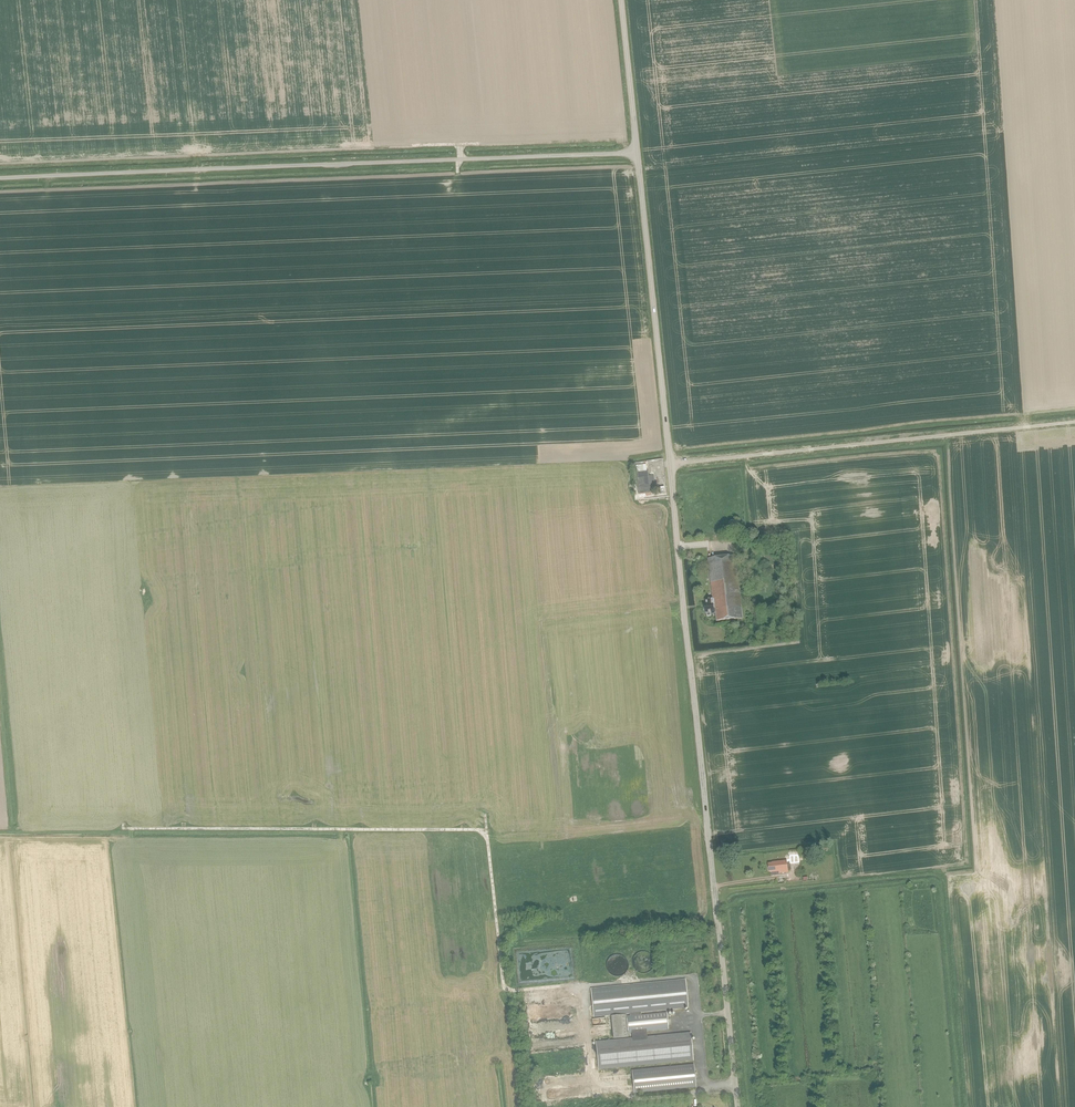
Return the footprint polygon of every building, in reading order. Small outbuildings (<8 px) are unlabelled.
[(637,473),(636,473),(637,479),(638,484),(638,489),(638,495),(646,494),(651,493),(648,472),(647,472),(637,473)] [(725,534),(735,533),(735,522),(729,522),(729,527),(724,527),(725,534)] [(717,620),(742,618),(736,555),(709,557),(713,598),(706,599),(707,606),(705,606),(704,607),(704,610),(705,611),(705,612),(706,612),(706,613),(708,616),(711,616),(711,612),(715,612),(714,607),(715,607),(717,620)] [(788,872),(787,864),(787,860),(773,862),(773,863),(768,864),(769,872),(771,872),(772,876),(779,875),(779,873),(788,872)] [(609,973),(624,973),(624,956),(610,956),(609,973)] [(629,1037),(628,1034),(632,1034),(632,1039),(596,1043),(599,1071),(693,1061),(690,1033),(647,1038),(646,1032),(668,1030),(666,1014),(641,1016),(641,1013),(688,1008),(685,980),(591,990),(593,1017),(630,1014),(630,1017),(627,1018),(626,1014),(611,1016),(612,1019),(613,1035),(613,1038),(629,1037)] [(576,1039),(535,1042),(536,1051),(555,1049),(555,1048),(577,1046),(576,1039)] [(693,1066),(632,1072),(634,1094),(695,1088),(693,1066)]
